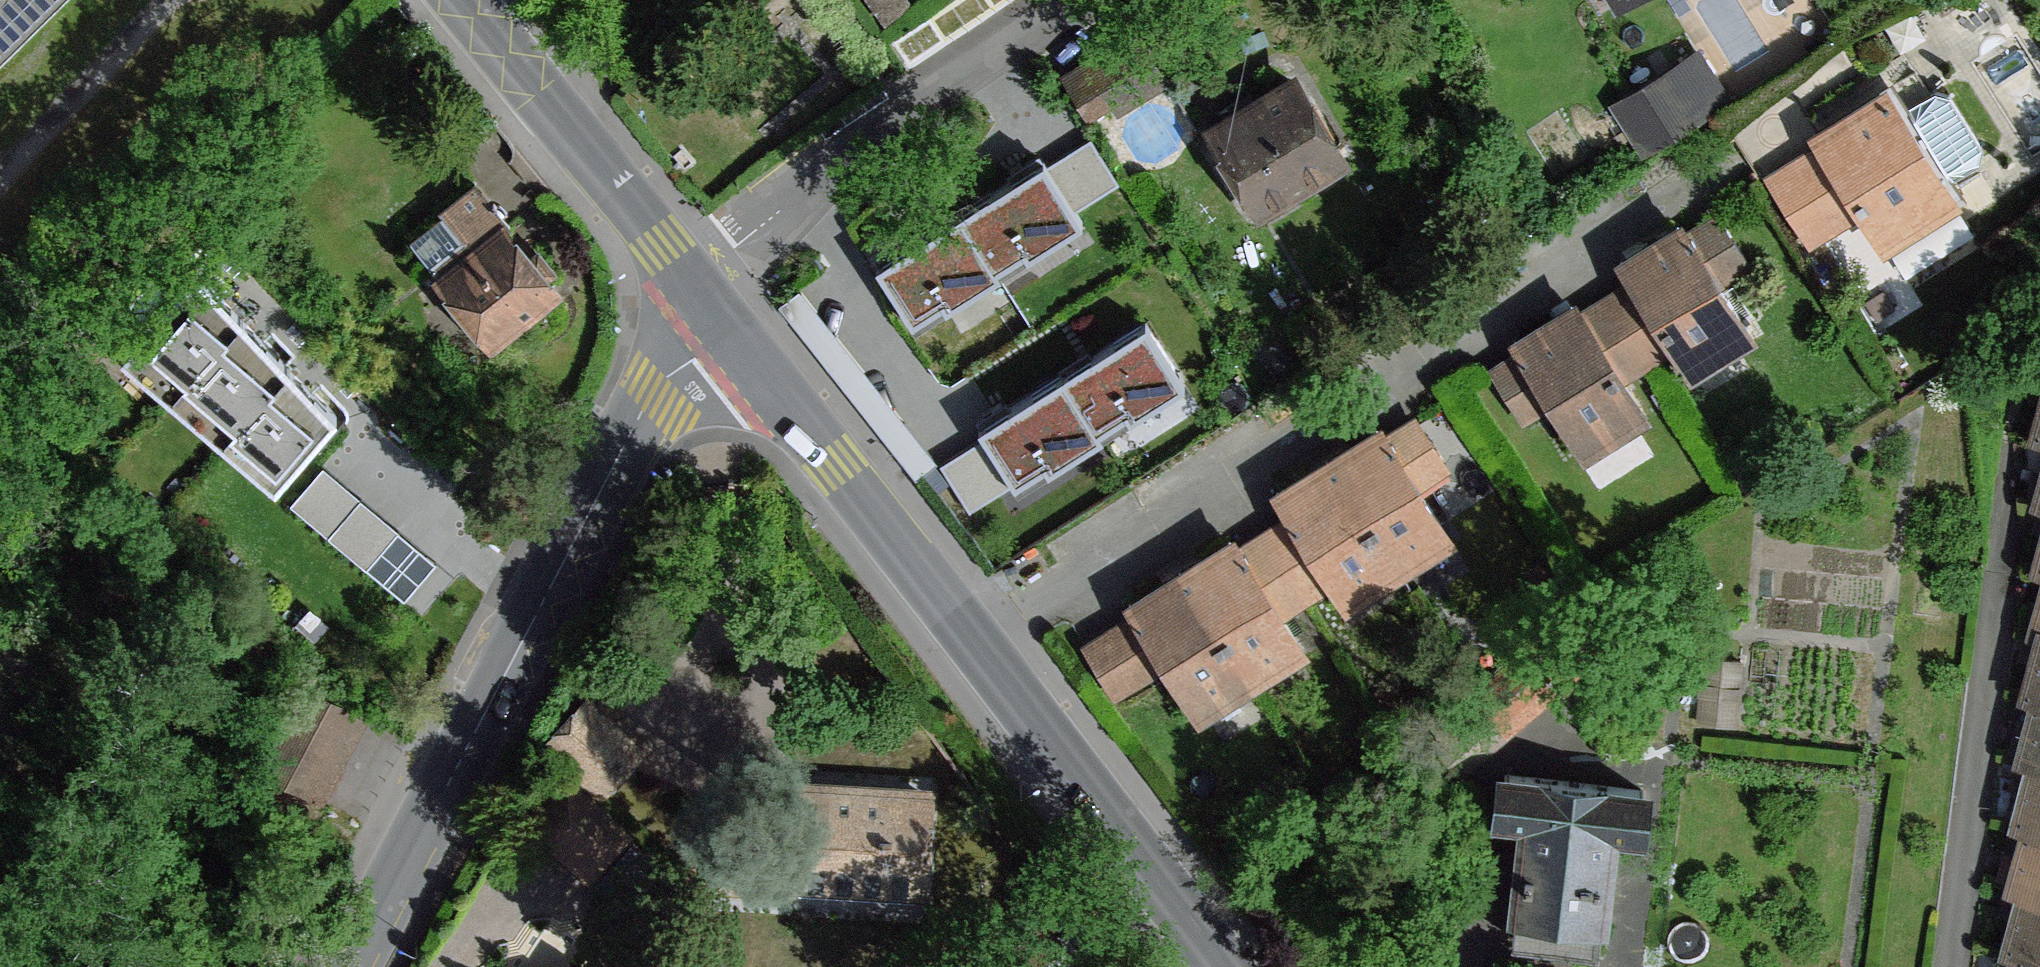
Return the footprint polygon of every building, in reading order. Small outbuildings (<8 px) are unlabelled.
[(35,0),(0,0),(0,34),(35,0)] [(897,0),(871,0),(887,21),(903,9),(897,0)] [(1164,81),(1137,36),(1067,79),(1095,123),(1164,81)] [(1729,99),(1698,53),(1617,106),(1645,151),(1729,99)] [(1293,84),(1215,132),(1262,209),(1340,161),(1293,84)] [(1936,93),(1900,115),(1944,184),(1979,161),(1983,148),(1951,97),(1936,93)] [(1888,97),(1821,139),(1826,147),(1863,207),(1882,238),(1952,197),(1944,184),(1900,115),(1888,97)] [(1863,207),(1826,147),(1771,180),(1809,239),(1863,207)] [(444,277),(503,232),(510,225),(476,183),(441,212),(443,214),(411,241),(431,266),(434,263),(444,277)] [(1025,190),(868,285),(912,337),(1071,247),(1025,190)] [(1714,210),(1685,231),(1720,286),(1750,266),(1714,210)] [(1638,284),(1675,343),(1690,367),(1749,329),(1720,286),(1685,231),(1627,267),(1638,284)] [(503,232),(444,277),(492,336),(550,290),(503,232)] [(1611,301),(1648,359),(1675,343),(1638,284),(1611,301)] [(1583,318),(1620,377),(1648,359),(1611,301),(1583,318)] [(1578,311),(1521,346),(1555,403),(1582,446),(1641,410),(1620,377),(1583,318),(1578,311)] [(111,391),(264,523),(330,443),(190,317),(111,391)] [(1139,340),(972,449),(1015,504),(1179,398),(1139,340)] [(1555,403),(1521,346),(1487,367),(1523,423),(1555,403)] [(1416,414),(1384,434),(1419,488),(1450,468),(1416,414)] [(1384,434),(1333,466),(1395,564),(1446,532),(1419,488),(1384,434)] [(330,459),(298,497),(429,609),(462,571),(330,459)] [(1395,564),(1333,466),(1282,498),(1290,511),(1336,584),(1345,597),(1395,564)] [(1290,511),(1237,545),(1282,619),(1309,601),(1336,584),(1290,511)] [(1186,578),(1247,676),(1297,644),(1282,619),(1237,545),(1186,578)] [(1186,578),(1135,609),(1169,664),(1197,708),(1247,676),(1186,578)] [(1169,664),(1135,609),(1080,643),(1114,698),(1169,664)] [(2039,698),(2039,640),(2027,694),(2038,697),(2039,698)] [(324,771),(355,710),(306,685),(262,768),(320,798),(332,775),(324,771)] [(2039,762),(2039,698),(2038,697),(2023,758),(2033,760),(2039,762)] [(642,749),(588,699),(546,745),(602,795),(642,749)] [(2039,827),(2039,762),(2033,760),(2018,822),(2028,824),(2039,827)] [(1645,791),(1506,774),(1501,816),(1530,820),(1520,909),(1604,917),(1613,831),(1641,834),(1645,791)] [(630,835),(568,780),(528,825),(590,880),(630,835)] [(924,885),(929,798),(798,790),(798,810),(796,877),(924,885)] [(2028,824),(2012,886),(2023,889),(2039,893),(2039,827),(2028,824)] [(2039,958),(2039,893),(2023,889),(2008,950),(2018,953),(2039,958)] [(2018,953),(2015,966),(2039,966),(2039,958),(2018,953)]
